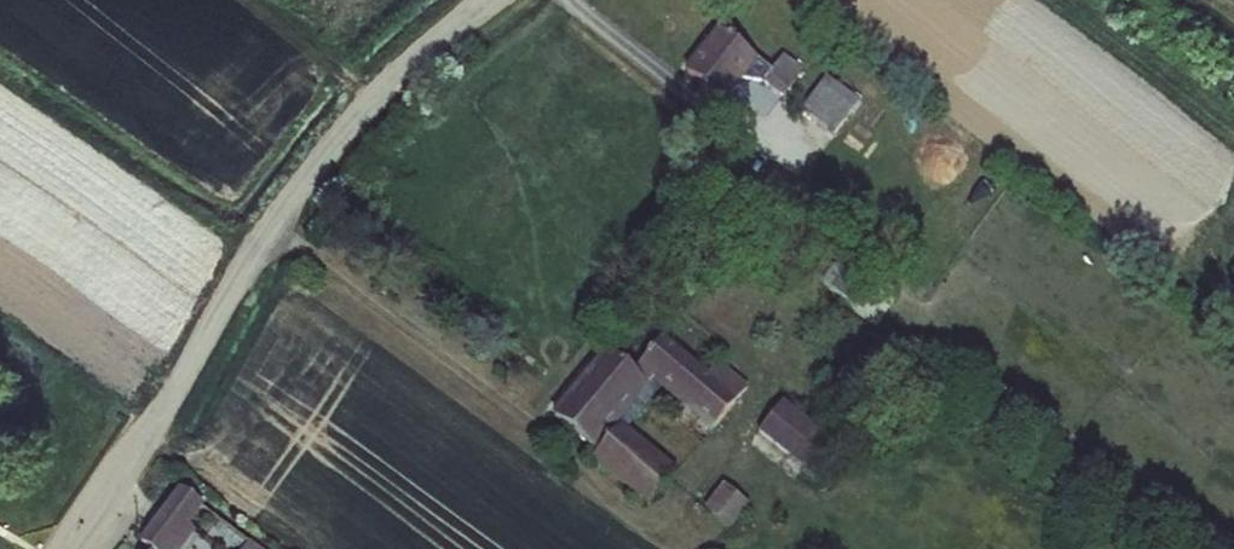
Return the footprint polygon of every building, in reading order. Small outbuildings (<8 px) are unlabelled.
[(764,92),(788,55),(776,47),(766,59),(714,23),(683,65),(715,91),(732,68),(764,92)] [(797,62),(788,55),(764,92),(771,97),(797,62)] [(801,108),(834,135),(861,102),(828,75),(801,108)] [(659,330),(631,360),(706,417),(743,375),(712,351),(702,362),(659,330)] [(603,347),(554,408),(595,437),(643,377),(603,347)] [(757,519),(830,425),(766,378),(694,469),(706,478),(747,513),(757,519)] [(624,421),(597,452),(646,494),(673,463),(624,421)] [(747,513),(706,478),(691,498),(733,532),(747,513)] [(181,486),(146,532),(169,548),(180,548),(196,529),(222,548),(270,548),(181,486)]
